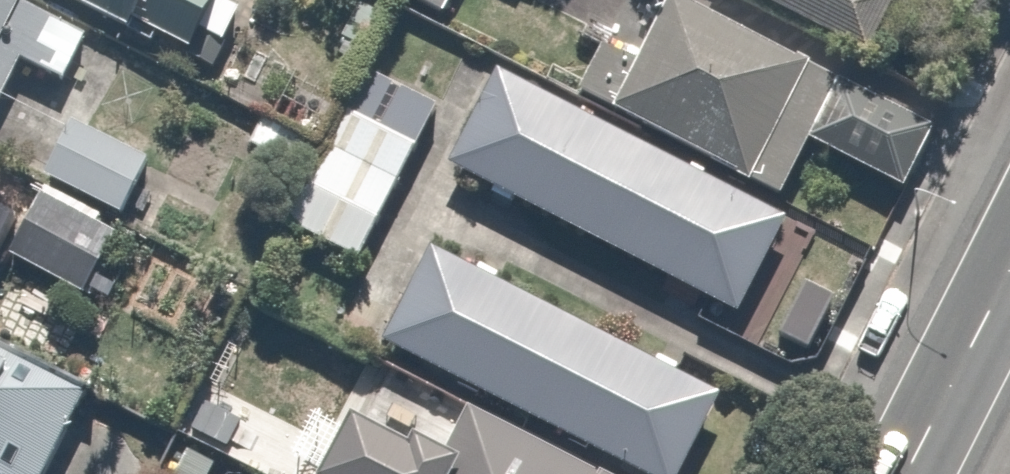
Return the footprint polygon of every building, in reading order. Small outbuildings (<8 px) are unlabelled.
[(19,66),(59,87),(87,34),(23,0),(0,0),(0,102),(19,66)] [(115,31),(122,18),(204,62),(237,0),(57,0),(115,31)] [(438,15),(445,0),(405,0),(438,15)] [(605,111),(774,203),(808,139),(892,184),(924,124),(695,0),(665,0),(605,111)] [(860,61),(894,0),(751,0),(860,61)] [(773,217),(492,69),(440,169),(720,317),(773,217)] [(264,121),(250,150),(287,168),(263,217),(349,259),(423,105),(355,72),(318,147),(264,121)] [(73,113),(41,175),(116,214),(148,152),(73,113)] [(111,229),(38,192),(5,258),(77,295),(111,229)] [(425,247),(374,345),(621,473),(688,473),(725,404),(425,247)] [(71,394),(0,359),(0,473),(32,473),(71,394)] [(464,409),(441,452),(352,406),(317,473),(590,473),(464,409)]
